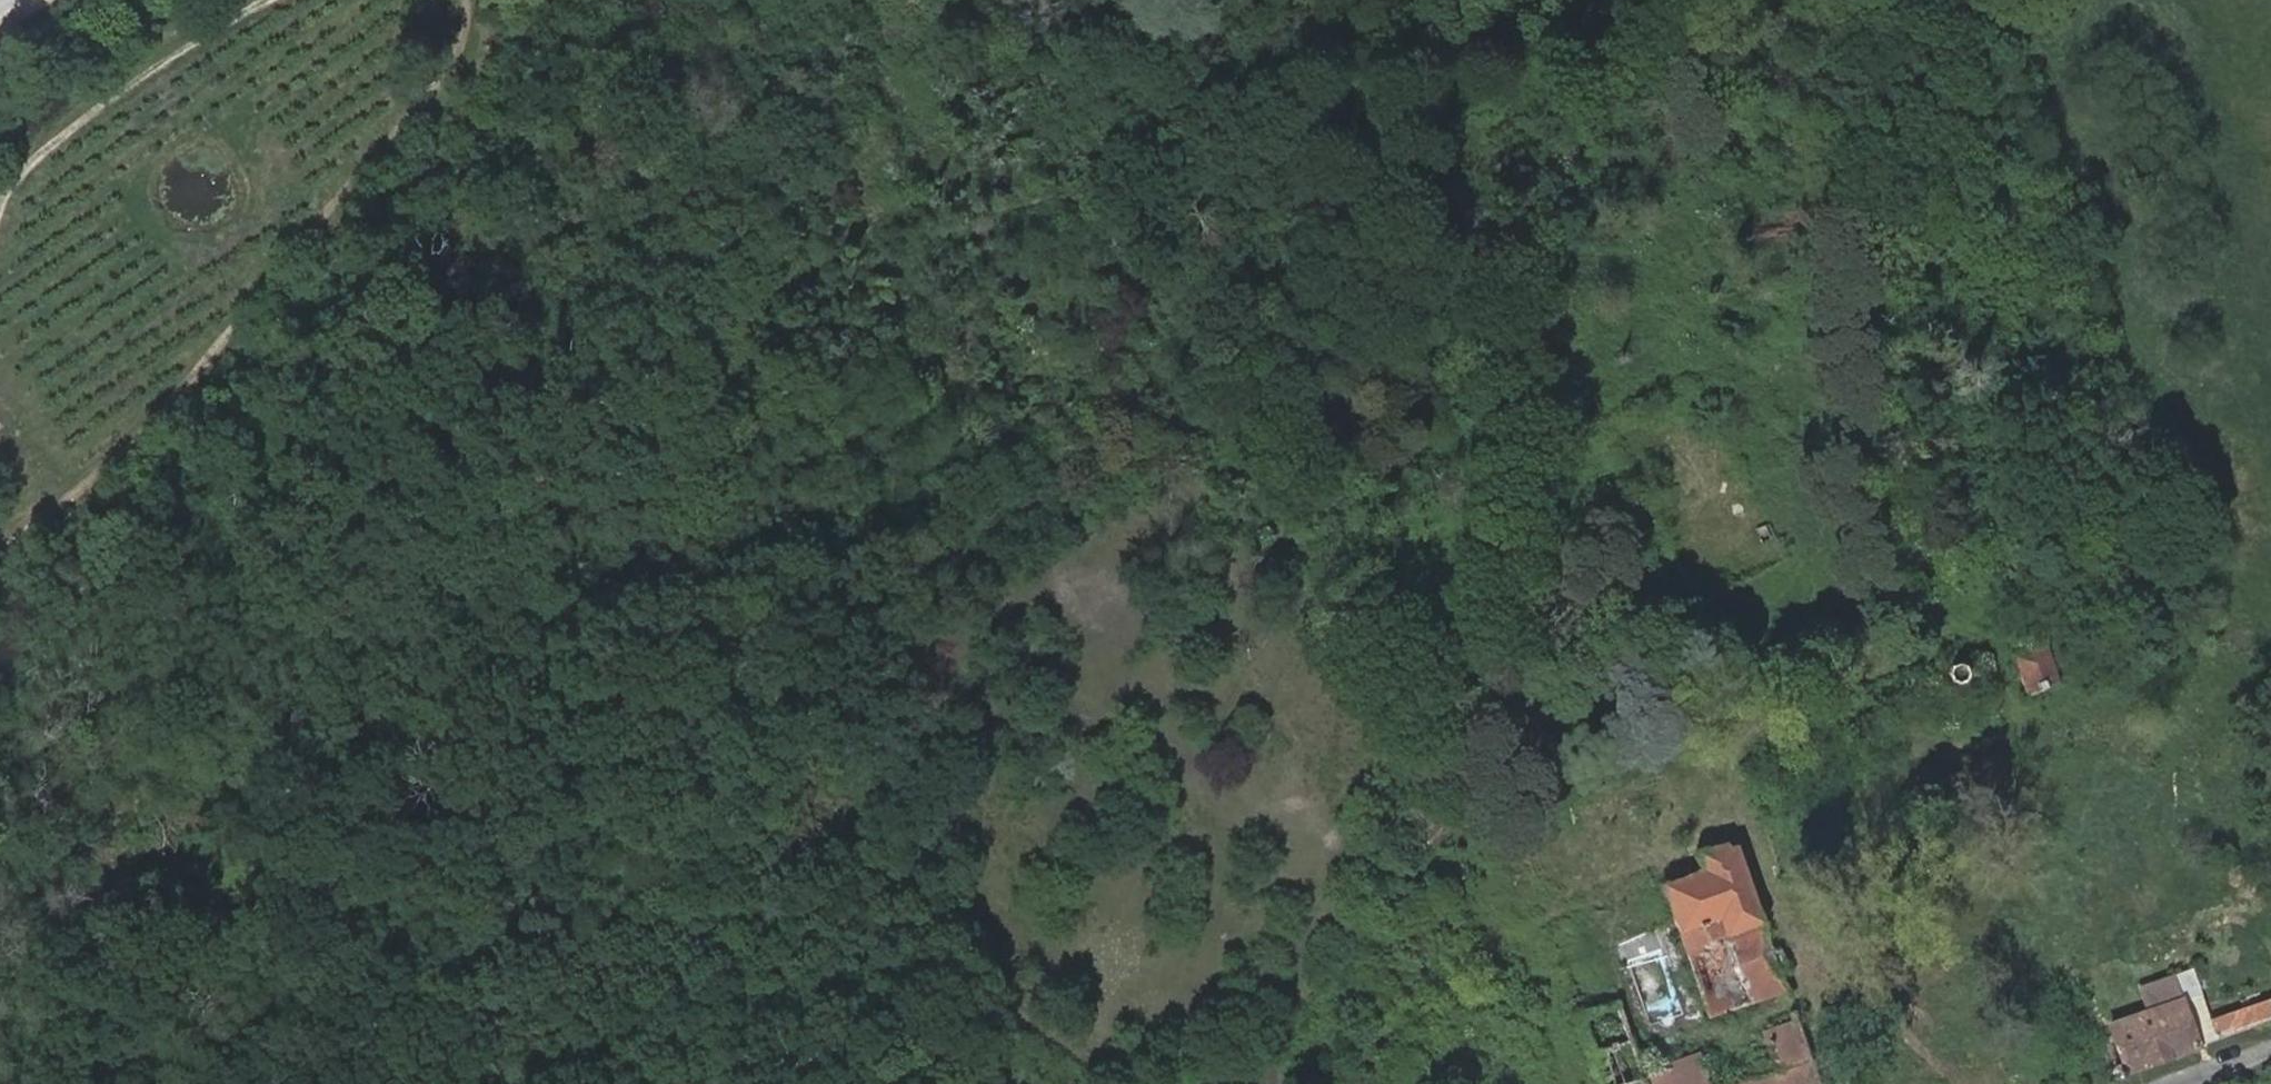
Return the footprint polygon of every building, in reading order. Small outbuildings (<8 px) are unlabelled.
[(2046,643),(2014,653),(2027,691),(2057,682),(2046,643)] [(1697,854),(1704,873),(1663,887),(1709,1021),(1791,993),(1745,859),(1742,860),(1736,841),(1697,854)] [(1627,934),(1629,954),(1665,950),(1663,931),(1627,934)] [(2141,999),(2144,1011),(2182,999),(2198,1044),(2212,1039),(2193,982),(2177,987),(2141,999)] [(2144,1011),(2112,1021),(2127,1067),(2198,1044),(2182,999),(2144,1011)] [(2270,1020),(2270,1005),(2269,1000),(2234,1011),(2241,1030),(2270,1020)] [(2215,1018),(2221,1036),(2241,1030),(2234,1011),(2215,1018)] [(1796,1021),(1733,1043),(1745,1079),(1731,1083),(1817,1083),(1796,1021)] [(2125,1068),(2125,1067),(2124,1066),(2123,1065),(2122,1065),(2121,1065),(2120,1065),(2119,1065),(2118,1065),(2117,1066),(2116,1066),(2115,1067),(2115,1068),(2114,1069),(2114,1070),(2114,1071),(2114,1072),(2115,1073),(2115,1074),(2116,1075),(2117,1076),(2118,1076),(2119,1076),(2120,1076),(2121,1076),(2122,1076),(2123,1075),(2124,1075),(2125,1074),(2125,1073),(2126,1073),(2126,1072),(2126,1071),(2126,1070),(2126,1069),(2125,1068)]
